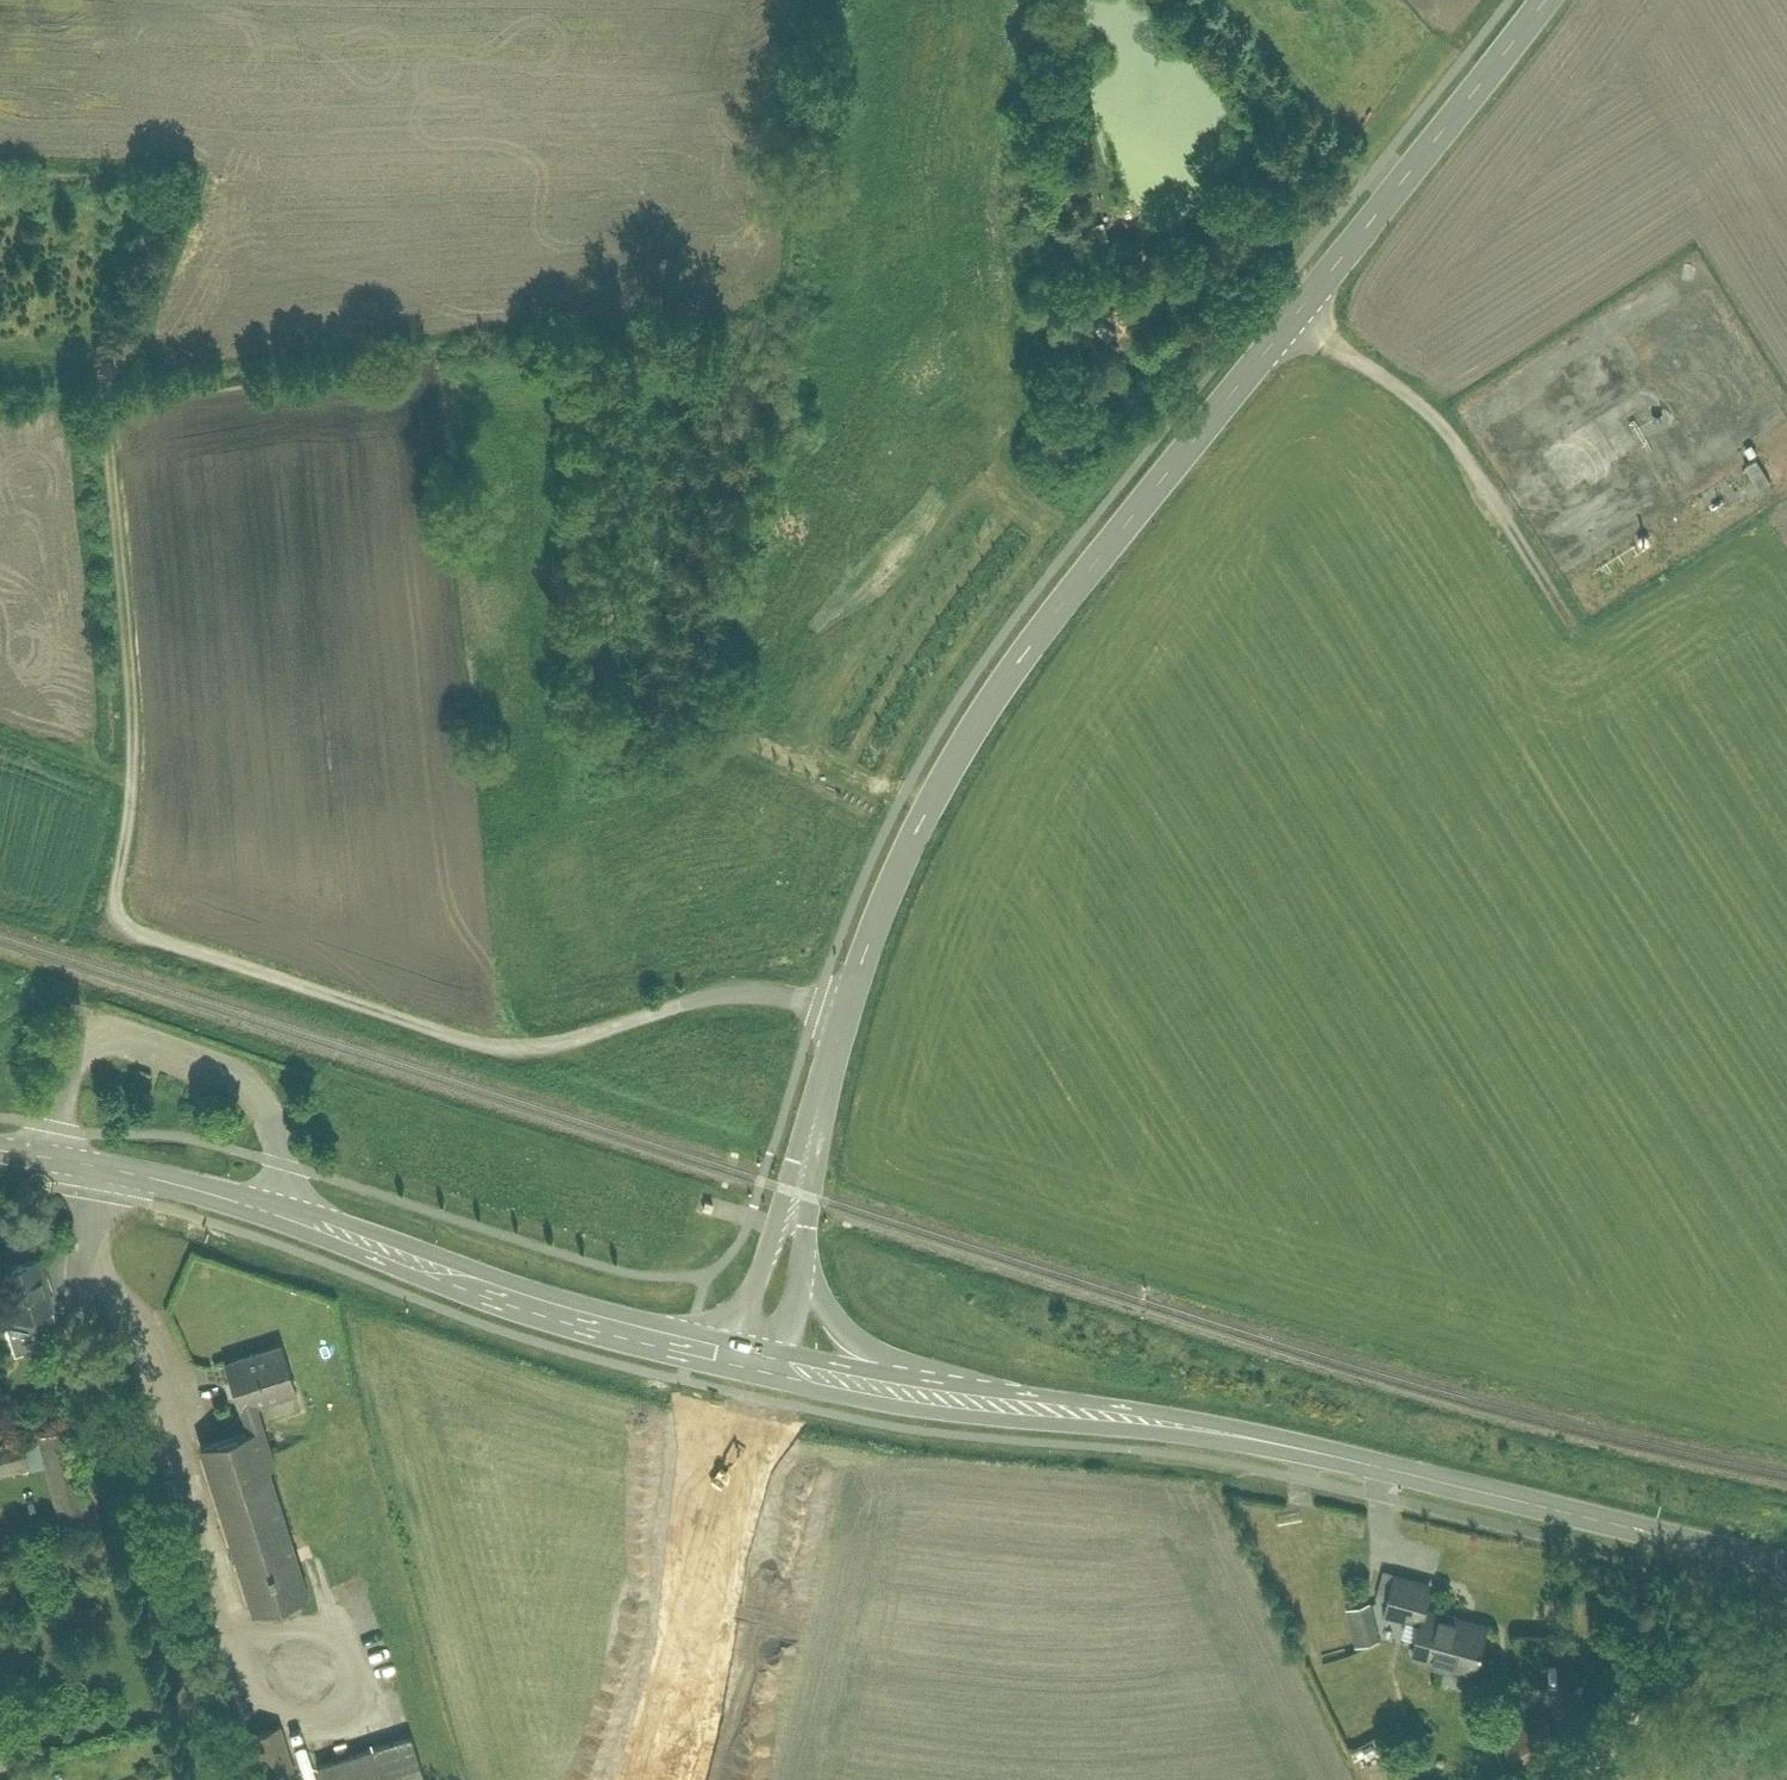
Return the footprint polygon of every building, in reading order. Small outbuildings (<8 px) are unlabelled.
[(37,1259),(0,1268),(0,1294),(6,1320),(0,1321),(0,1336),(5,1357),(43,1348),(35,1312),(49,1308),(37,1259)] [(229,1357),(241,1400),(301,1387),(287,1343),(229,1357)] [(260,1421),(199,1440),(251,1607),(311,1588),(260,1421)] [(66,1437),(40,1443),(57,1517),(84,1511),(66,1437)] [(0,1446),(0,1475),(22,1471),(16,1442),(0,1446)] [(1373,1604),(1405,1612),(1394,1653),(1475,1675),(1488,1626),(1421,1608),(1429,1578),(1384,1566),(1373,1604)] [(1543,1705),(1496,1735),(1521,1774),(1568,1744),(1543,1705)] [(322,1779),(430,1779),(414,1728),(315,1757),(322,1779)] [(244,1740),(256,1779),(285,1771),(273,1732),(244,1740)]
